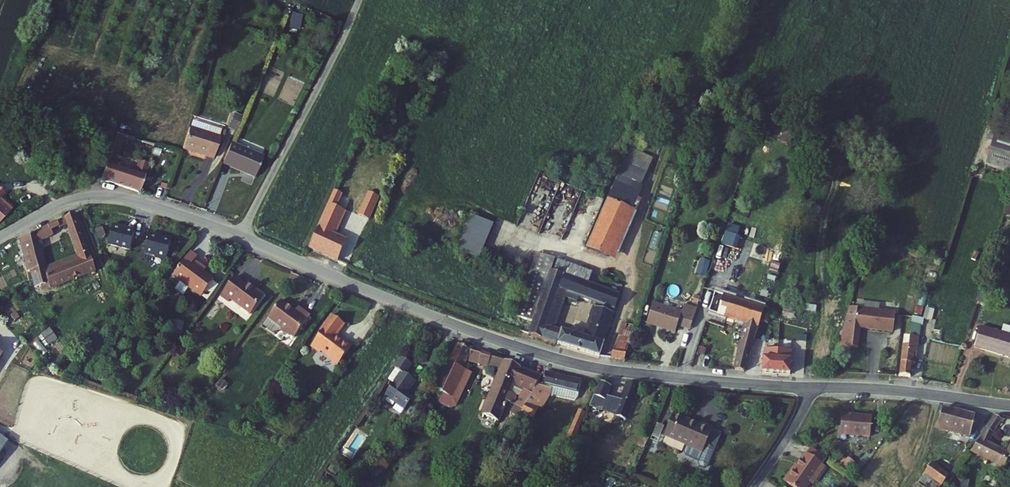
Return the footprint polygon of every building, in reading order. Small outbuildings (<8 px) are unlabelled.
[(309,17),(301,14),(299,20),(306,23),(309,17)] [(234,131),(241,134),(247,120),(240,117),(234,131)] [(226,130),(195,119),(193,128),(224,139),(226,130)] [(224,139),(193,128),(186,148),(186,150),(217,160),(224,139)] [(128,137),(118,134),(103,177),(145,190),(155,161),(147,158),(144,167),(120,158),(128,137)] [(1009,171),(1009,139),(996,134),(987,164),(1009,171)] [(270,159),(236,146),(227,167),(262,179),(270,159)] [(828,152),(825,160),(835,164),(838,156),(828,152)] [(617,183),(589,246),(621,260),(642,211),(637,208),(643,195),(617,183)] [(337,188),(313,243),(342,256),(351,237),(332,229),(343,204),(370,215),(375,204),(337,188)] [(1,224),(15,207),(4,197),(0,194),(0,223),(1,224)] [(24,238),(33,273),(38,271),(41,283),(44,282),(52,279),(49,267),(45,242),(72,230),(79,255),(80,259),(53,271),(55,278),(58,285),(97,268),(82,216),(24,238)] [(496,225),(472,217),(460,253),(484,261),(496,225)] [(134,227),(119,223),(114,243),(135,248),(140,230),(134,229),(134,227)] [(177,237),(155,231),(150,251),(161,254),(160,255),(171,258),(177,237)] [(773,256),(776,245),(725,233),(723,244),(773,256)] [(806,235),(803,243),(814,246),(816,238),(806,235)] [(195,250),(179,273),(208,295),(220,277),(205,267),(199,262),(203,255),(195,250)] [(559,259),(543,252),(519,314),(534,320),(529,333),(594,353),(602,354),(624,295),(604,288),(554,271),(559,259)] [(79,255),(49,267),(52,279),(55,278),(53,271),(80,259),(79,255)] [(203,255),(199,262),(205,267),(210,260),(203,255)] [(698,272),(707,274),(711,260),(702,257),(698,272)] [(612,272),(604,288),(624,295),(628,286),(626,285),(628,277),(612,272)] [(47,290),(58,285),(55,278),(52,279),(44,282),(47,290)] [(261,316),(275,297),(266,290),(265,292),(258,287),(247,278),(232,298),(239,303),(241,300),(261,316)] [(738,367),(749,369),(754,352),(768,305),(719,290),(713,310),(752,322),(738,367)] [(563,291),(550,325),(557,328),(569,294),(563,291)] [(656,301),(650,321),(679,330),(681,324),(694,327),(700,308),(686,304),(685,310),(656,301)] [(319,319),(307,310),(304,314),(290,303),(271,328),(281,335),(291,332),(303,341),(319,319)] [(898,311),(852,306),(842,344),(860,346),(862,326),(896,330),(898,311)] [(339,335),(349,322),(337,314),(316,346),(325,352),(326,350),(343,365),(357,346),(339,335)] [(921,323),(912,322),(911,335),(920,334),(921,323)] [(623,328),(619,340),(631,344),(634,333),(623,328)] [(973,348),(1009,358),(1009,331),(1003,329),(1001,335),(979,329),(973,348)] [(902,358),(901,374),(912,375),(914,362),(914,356),(918,356),(920,334),(911,335),(902,334),(899,357),(902,358)] [(619,340),(613,356),(626,358),(631,344),(619,340)] [(10,353),(0,345),(0,366),(10,353)] [(769,356),(766,372),(792,374),(794,363),(795,359),(782,357),(784,348),(774,346),(774,349),(767,348),(766,356),(769,356)] [(460,347),(440,392),(456,398),(472,362),(502,372),(484,414),(502,423),(511,402),(517,405),(522,395),(515,393),(520,382),(537,391),(540,384),(544,377),(508,359),(507,362),(460,347)] [(749,369),(759,371),(764,355),(754,352),(749,369)] [(416,362),(405,354),(398,365),(405,370),(389,393),(391,394),(398,399),(410,407),(420,393),(414,389),(421,379),(410,372),(416,362)] [(798,364),(796,374),(811,375),(815,375),(818,360),(811,359),(809,365),(798,364)] [(537,391),(519,422),(542,433),(554,412),(551,411),(553,408),(548,406),(554,391),(579,396),(583,379),(547,372),(544,387),(540,384),(537,391)] [(603,380),(588,414),(599,419),(613,384),(603,380)] [(630,381),(617,420),(623,423),(625,417),(631,419),(643,386),(630,381)] [(946,408),(940,428),(949,433),(952,430),(972,436),(977,417),(946,408)] [(586,413),(580,410),(567,439),(573,441),(580,426),(586,413)] [(872,441),(873,435),(875,417),(844,413),(842,438),(872,441)] [(978,443),(1004,459),(1002,463),(1006,465),(1009,458),(1009,448),(1008,451),(990,439),(1004,420),(997,415),(978,443)] [(675,416),(665,438),(687,447),(683,456),(700,463),(699,466),(700,469),(705,471),(708,470),(716,452),(707,449),(715,432),(700,425),(699,427),(675,416)] [(655,428),(651,437),(659,440),(662,431),(655,428)] [(13,439),(0,431),(0,459),(13,439)] [(723,435),(715,432),(707,449),(716,452),(723,435)] [(651,437),(645,451),(653,455),(659,440),(651,437)] [(687,447),(665,438),(662,447),(683,456),(687,447)] [(831,457),(813,444),(808,451),(826,464),(831,457)] [(806,450),(799,460),(801,462),(808,451),(806,450)] [(797,486),(807,486),(811,480),(814,481),(816,478),(813,476),(823,462),(808,451),(801,462),(799,460),(797,460),(784,478),(797,486)] [(826,464),(823,462),(813,476),(816,478),(826,464)] [(577,469),(570,465),(566,473),(574,477),(577,469)] [(941,486),(942,486),(949,477),(931,466),(925,475),(941,486)] [(925,486),(941,486),(925,475),(919,483),(925,486)]
